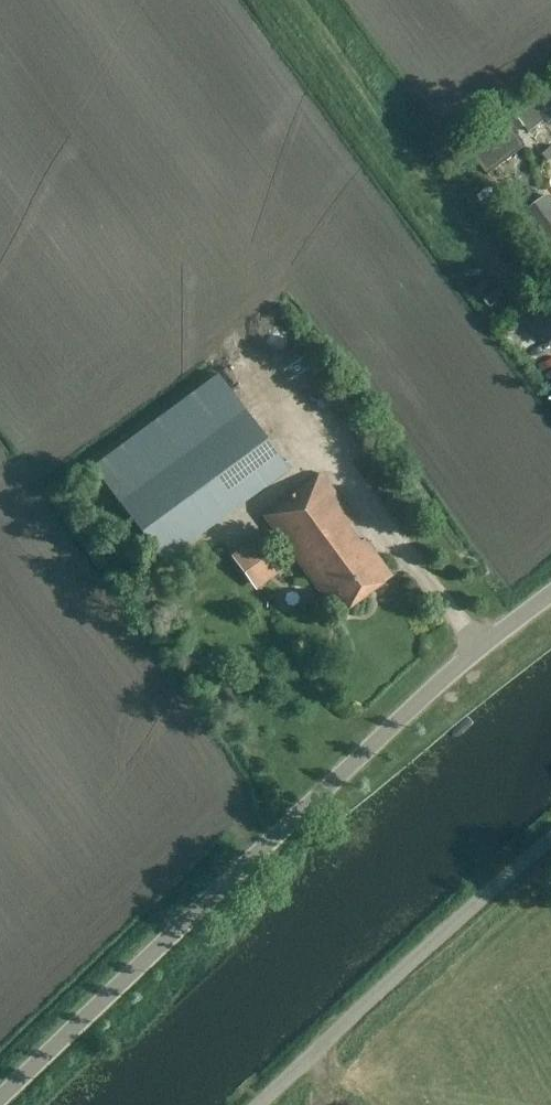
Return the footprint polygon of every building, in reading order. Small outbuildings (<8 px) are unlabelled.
[(533,121),(532,120),(539,114),(528,101),(521,106),(506,118),(516,133),(533,121)] [(516,133),(506,118),(468,147),(488,172),(525,144),(516,133)] [(546,196),(523,212),(550,251),(550,202),(546,196)] [(289,469),(231,392),(239,386),(226,367),(218,373),(218,374),(92,467),(163,562),(289,469)] [(322,472),(263,515),(337,615),(391,575),(364,538),(359,542),(348,527),(358,520),(322,472)] [(230,556),(254,590),(283,569),(258,535),(230,556)]
